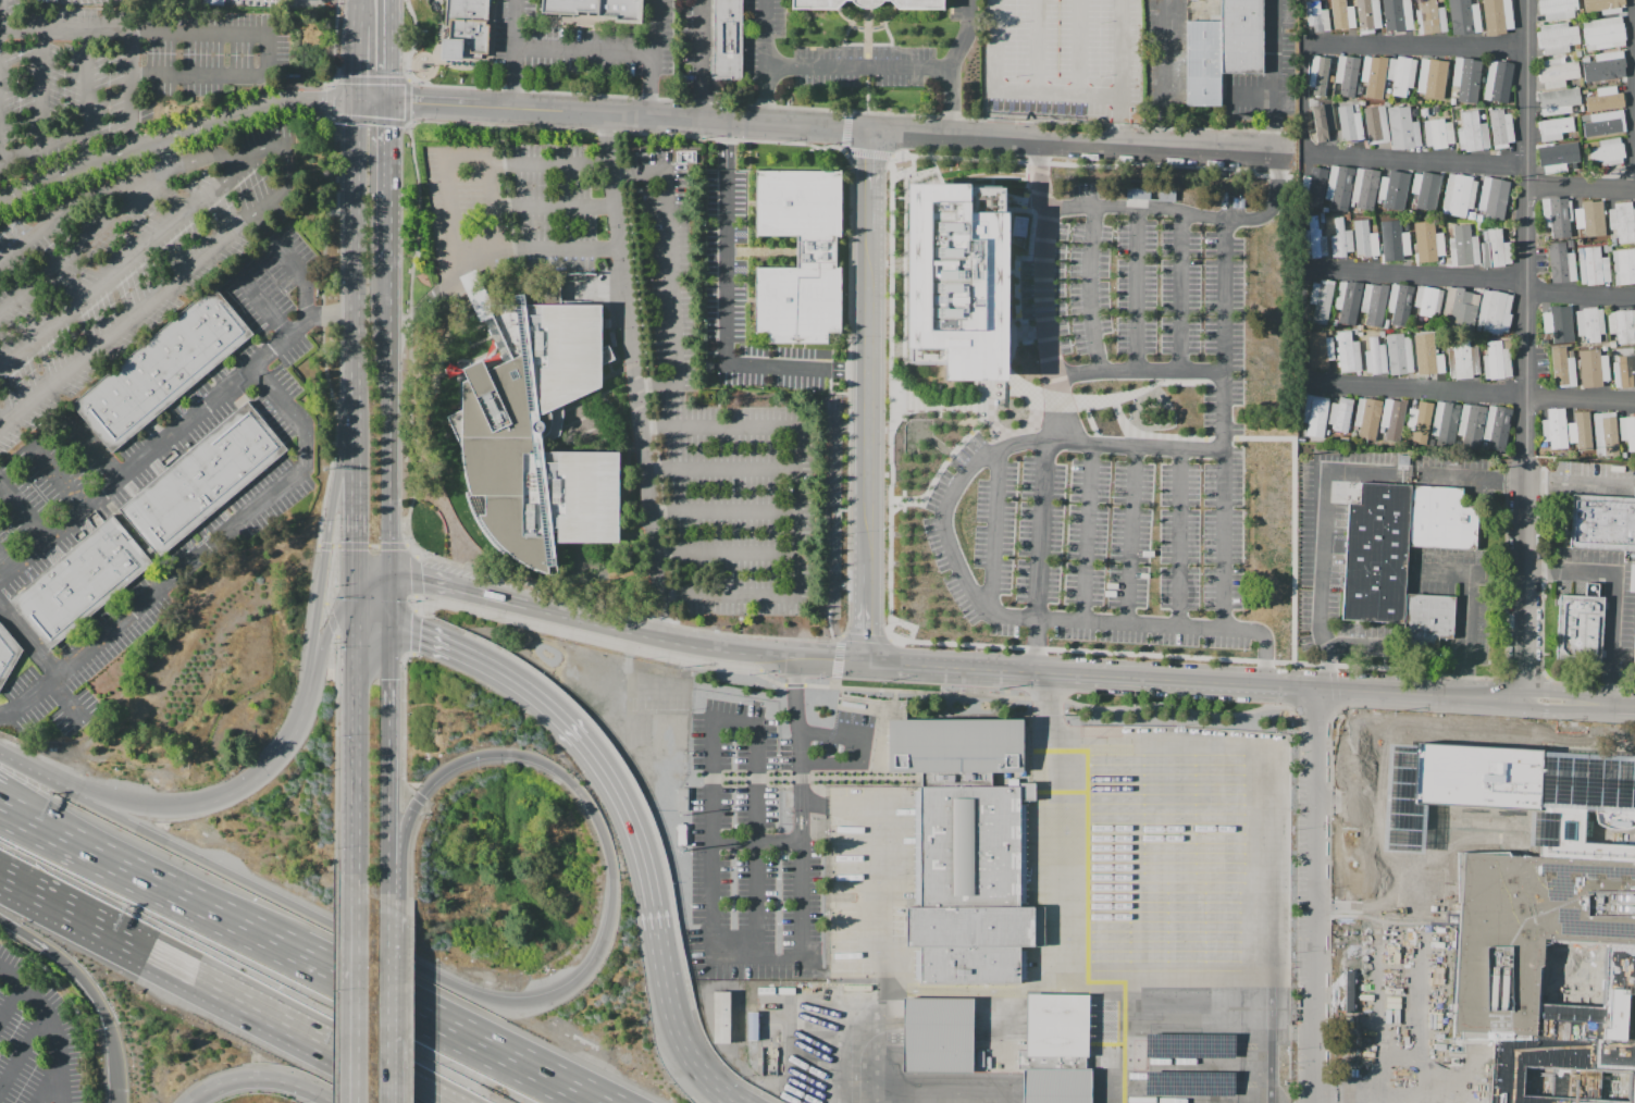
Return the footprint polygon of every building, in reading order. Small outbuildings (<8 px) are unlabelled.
[(445,27),(447,0),(489,0),(486,54),(480,54),(480,58),(460,57),(460,62),(441,61),(442,39),(449,39),(450,28),(445,27)] [(542,13),(542,0),(643,0),(641,25),(611,23),(611,16),(542,13)] [(717,59),(718,0),(746,0),(745,78),(742,82),(736,82),(733,80),(716,79),(715,77),(715,61),(717,59)] [(792,10),(792,0),(945,0),(944,11),(900,11),(891,1),(885,2),(878,8),(872,9),(868,9),(864,9),(856,5),(853,2),(846,2),(844,4),(838,10),(792,10)] [(1223,22),(1223,0),(1265,0),(1265,74),(1222,74),(1221,107),(1187,107),(1188,22),(1223,22)] [(1311,1),(1311,0),(1319,0),(1321,9),(1326,8),(1329,30),(1323,32),(1323,34),(1314,35),(1313,25),(1308,25),(1304,2),(1311,1)] [(1334,32),(1330,0),(1346,0),(1346,5),(1353,4),(1355,29),(1334,32)] [(1360,34),(1356,0),(1379,0),(1382,28),(1375,28),(1375,32),(1360,34)] [(1386,34),(1382,0),(1410,0),(1413,30),(1396,33),(1386,34)] [(1420,11),(1419,0),(1436,0),(1437,8),(1442,8),(1446,32),(1419,35),(1416,11),(1420,11)] [(1452,36),(1448,0),(1470,0),(1471,4),(1477,4),(1481,33),(1452,36)] [(1487,37),(1483,0),(1510,0),(1513,29),(1506,30),(1507,35),(1487,37)] [(1540,15),(1538,0),(1578,0),(1580,9),(1573,10),(1574,17),(1544,22),(1543,15),(1540,15)] [(1585,13),(1583,0),(1624,0),(1625,7),(1622,8),(1623,12),(1602,15),(1601,11),(1585,13)] [(1585,51),(1582,29),(1583,29),(1582,23),(1621,16),(1622,22),(1624,22),(1626,39),(1625,40),(1626,45),(1585,51)] [(1536,32),(1539,32),(1539,26),(1568,22),(1568,27),(1576,25),(1580,44),(1570,46),(1571,52),(1545,57),(1544,49),(1539,50),(1536,32)] [(1623,50),(1626,67),(1625,67),(1626,76),(1584,83),(1582,64),(1596,61),(1595,54),(1623,50)] [(1316,91),(1317,80),(1310,79),(1312,60),(1321,61),(1321,55),(1328,57),(1328,59),(1333,59),(1328,92),(1316,91)] [(1339,55),(1359,59),(1353,99),(1338,97),(1340,83),(1335,82),(1339,55)] [(1364,97),(1366,83),(1360,82),(1364,55),(1385,59),(1379,99),(1364,97)] [(1389,59),(1398,60),(1399,55),(1412,58),(1412,60),(1415,61),(1412,89),(1408,88),(1407,98),(1391,96),(1394,80),(1386,79),(1389,59)] [(1581,78),(1564,82),(1565,87),(1543,91),(1541,83),(1539,84),(1537,67),(1539,67),(1538,61),(1563,57),(1564,63),(1577,61),(1581,78)] [(1416,92),(1421,59),(1429,60),(1429,58),(1449,61),(1444,99),(1423,97),(1424,94),(1416,92)] [(1456,58),(1483,61),(1476,103),(1457,101),(1459,86),(1451,85),(1456,58)] [(1483,98),(1488,59),(1496,60),(1496,59),(1506,60),(1506,61),(1511,62),(1506,101),(1499,100),(1499,102),(1490,101),(1490,99),(1483,98)] [(1620,86),(1620,91),(1623,91),(1624,101),(1620,101),(1621,106),(1590,110),(1588,98),(1606,95),(1605,87),(1620,86)] [(1537,92),(1578,87),(1582,104),(1570,107),(1571,113),(1543,116),(1540,101),(1538,102),(1537,92)] [(1331,103),(1335,129),(1327,131),(1328,141),(1317,144),(1313,107),(1331,103)] [(1363,140),(1342,144),(1337,107),(1351,104),(1352,113),(1359,113),(1363,140)] [(1384,106),(1388,141),(1367,144),(1363,109),(1384,106)] [(1421,145),(1392,149),(1387,108),(1398,106),(1398,108),(1410,107),(1412,123),(1417,122),(1421,145)] [(1477,109),(1479,124),(1486,123),(1489,148),(1465,151),(1465,150),(1460,150),(1457,128),(1462,127),(1460,112),(1477,109)] [(1489,111),(1503,109),(1503,114),(1511,113),(1515,142),(1508,144),(1509,147),(1495,149),(1489,111)] [(1623,110),(1626,132),(1584,138),(1582,123),(1590,122),(1589,115),(1623,110)] [(1574,131),(1561,133),(1562,139),(1541,142),(1539,128),(1538,128),(1537,122),(1572,116),(1574,131)] [(1454,142),(1447,144),(1448,147),(1434,149),(1433,146),(1427,147),(1423,122),(1442,119),(1444,122),(1451,121),(1454,142)] [(1590,163),(1588,148),(1599,147),(1599,141),(1621,138),(1621,144),(1623,142),(1625,158),(1622,159),(1623,164),(1601,168),(1600,162),(1590,163)] [(1540,147),(1562,144),(1563,149),(1573,147),(1575,162),(1565,163),(1566,171),(1544,174),(1543,166),(1538,168),(1536,153),(1540,153),(1540,147)] [(1324,198),(1330,164),(1354,169),(1347,211),(1330,208),(1331,199),(1324,198)] [(1311,166),(1326,170),(1322,193),(1316,191),(1314,202),(1304,201),(1306,187),(1301,186),(1304,169),(1310,170),(1311,166)] [(1357,168),(1379,172),(1372,211),(1357,208),(1358,203),(1350,201),(1357,168)] [(755,170),(842,170),(841,237),(837,237),(837,268),(841,268),(841,333),(828,333),(828,345),(767,345),(768,333),(755,333),(755,268),(796,268),(796,237),(755,237),(755,170)] [(1377,199),(1382,175),(1387,176),(1388,170),(1410,174),(1403,212),(1383,209),(1385,200),(1377,199)] [(1414,173),(1422,174),(1422,172),(1441,175),(1435,210),(1415,207),(1417,195),(1411,194),(1414,173)] [(1442,208),(1449,174),(1456,175),(1456,174),(1472,176),(1472,182),(1477,183),(1473,208),(1466,207),(1464,219),(1446,214),(1447,209),(1442,208)] [(1484,176),(1511,182),(1503,221),(1484,216),(1485,212),(1477,211),(1484,176)] [(906,183),(905,347),(909,347),(909,362),(944,362),(944,380),(1005,380),(1006,212),(1003,212),(1003,188),(968,188),(968,184),(906,183)] [(1551,238),(1550,226),(1545,227),(1543,200),(1568,198),(1568,201),(1570,200),(1572,221),(1569,221),(1571,237),(1551,238)] [(1597,200),(1597,203),(1602,203),(1606,230),(1599,230),(1600,240),(1583,243),(1582,230),(1575,231),(1573,202),(1597,200)] [(1632,209),(1634,208),(1634,231),(1634,243),(1619,244),(1618,228),(1609,230),(1608,209),(1615,208),(1614,203),(1632,202),(1632,209)] [(1326,256),(1310,257),(1306,216),(1317,215),(1318,230),(1320,228),(1321,236),(1324,236),(1326,256)] [(1353,252),(1347,252),(1347,257),(1333,258),(1330,236),(1336,236),(1335,218),(1342,216),(1343,231),(1351,231),(1353,252)] [(1446,261),(1423,263),(1422,257),(1414,257),(1413,243),(1421,243),(1419,223),(1426,222),(1427,224),(1436,224),(1437,241),(1444,240),(1446,261)] [(1479,263),(1451,267),(1449,239),(1456,238),(1454,226),(1470,224),(1471,237),(1477,236),(1479,263)] [(1373,260),(1364,260),(1364,258),(1358,259),(1355,238),(1362,237),(1361,227),(1370,226),(1371,239),(1376,239),(1378,252),(1372,252),(1373,260)] [(1512,265),(1483,269),(1481,243),(1488,241),(1487,230),(1500,228),(1502,243),(1510,241),(1512,265)] [(1408,233),(1410,258),(1404,258),(1404,261),(1390,263),(1390,259),(1384,260),(1382,235),(1387,235),(1387,233),(1402,232),(1402,233),(1408,233)] [(1577,282),(1551,284),(1547,244),(1566,243),(1568,252),(1574,252),(1577,282)] [(1582,248),(1600,246),(1601,258),(1609,257),(1611,283),(1603,283),(1603,285),(1586,287),(1586,285),(1581,285),(1578,257),(1583,257),(1582,248)] [(1613,250),(1634,249),(1634,283),(1617,285),(1613,250)] [(463,369),(482,360),(486,369),(498,364),(460,278),(468,273),(478,269),(491,303),(516,303),(516,294),(525,294),(527,303),(534,303),(555,303),(599,303),(599,347),(603,345),(609,358),(599,363),(599,386),(558,406),(557,420),(554,435),(543,439),(544,451),(558,451),(616,453),(616,543),(552,543),(555,577),(535,570),(518,560),(504,548),(487,531),(478,516),(484,516),(484,495),(470,495),(463,470),(460,456),(442,417),(460,408),(460,382),(468,379),(463,369)] [(1312,322),(1315,305),(1310,303),(1313,283),(1318,284),(1320,278),(1335,282),(1326,325),(1312,322)] [(1339,282),(1364,283),(1357,326),(1338,322),(1340,310),(1334,309),(1339,282)] [(1365,325),(1367,310),(1361,309),(1366,283),(1380,286),(1380,284),(1389,286),(1382,329),(1365,325)] [(1392,284),(1413,288),(1405,329),(1385,324),(1392,284)] [(1417,285),(1444,290),(1439,313),(1434,313),(1433,323),(1417,320),(1420,308),(1413,307),(1417,285)] [(1448,287),(1454,288),(1456,286),(1464,288),(1464,292),(1473,293),(1473,294),(1479,296),(1472,333),(1447,329),(1449,318),(1442,317),(1448,287)] [(72,406),(112,453),(252,333),(214,288),(72,406)] [(1475,329),(1483,290),(1512,296),(1509,314),(1512,314),(1509,333),(1502,332),(1502,334),(1475,329)] [(1566,344),(1552,345),(1551,335),(1544,336),(1541,308),(1549,308),(1548,306),(1562,305),(1562,307),(1568,306),(1570,331),(1565,332),(1566,344)] [(1582,308),(1596,307),(1596,309),(1601,308),(1603,334),(1598,334),(1599,343),(1585,344),(1585,335),(1578,336),(1576,311),(1583,311),(1582,308)] [(1632,311),(1634,310),(1634,342),(1617,344),(1615,333),(1609,334),(1608,313),(1614,312),(1614,311),(1632,310),(1632,311)] [(1334,360),(1328,360),(1328,369),(1317,370),(1317,368),(1312,369),(1309,333),(1326,331),(1326,337),(1331,336),(1334,360)] [(1359,340),(1362,371),(1341,373),(1337,332),(1351,331),(1352,342),(1359,340)] [(1413,373),(1390,375),(1387,334),(1403,333),(1403,337),(1410,336),(1413,373)] [(1387,372),(1373,374),(1373,372),(1366,372),(1365,351),(1371,351),(1370,337),(1378,336),(1378,345),(1385,345),(1387,372)] [(1421,338),(1435,337),(1436,350),(1444,350),(1446,371),(1438,372),(1439,377),(1425,379),(1424,373),(1417,373),(1415,352),(1422,352),(1421,338)] [(1479,374),(1450,377),(1448,350),(1452,349),(1451,339),(1469,337),(1469,347),(1477,346),(1479,374)] [(1500,340),(1501,348),(1509,348),(1512,376),(1484,380),(1482,357),(1488,356),(1487,342),(1500,340)] [(1552,347),(1566,346),(1566,351),(1573,350),(1576,386),(1556,388),(1552,347)] [(1582,388),(1578,350),(1599,349),(1600,356),(1608,355),(1610,381),(1602,382),(1602,386),(1582,388)] [(1634,355),(1634,360),(1634,387),(1614,389),(1612,363),(1618,362),(1618,357),(1634,355)] [(1323,437),(1308,435),(1310,423),(1302,422),(1306,395),(1329,399),(1323,437)] [(1353,399),(1347,433),(1334,431),(1334,429),(1331,429),(1333,425),(1327,424),(1330,402),(1338,405),(1339,397),(1353,399)] [(1375,441),(1358,437),(1360,426),(1353,425),(1358,398),(1382,402),(1375,441)] [(1408,404),(1400,443),(1385,441),(1387,427),(1379,426),(1384,399),(1408,404)] [(122,509),(162,557),(292,449),(247,400),(122,509)] [(1425,443),(1410,441),(1413,426),(1405,424),(1410,400),(1417,401),(1417,400),(1426,401),(1426,402),(1432,404),(1425,443)] [(1461,406),(1453,447),(1436,444),(1438,436),(1430,435),(1437,401),(1444,402),(1444,401),(1452,404),(1461,406)] [(1457,434),(1462,404),(1470,406),(1470,405),(1486,408),(1478,448),(1463,446),(1464,436),(1457,434)] [(1512,409),(1504,453),(1488,449),(1490,441),(1483,438),(1488,406),(1496,407),(1496,406),(1512,409)] [(1568,448),(1551,449),(1550,442),(1543,442),(1540,421),(1548,420),(1548,409),(1564,408),(1568,448)] [(1587,413),(1589,435),(1585,436),(1585,444),(1570,446),(1566,418),(1574,417),(1573,412),(1582,411),(1583,414),(1587,413)] [(1619,456),(1603,457),(1602,447),(1596,448),(1593,414),(1615,412),(1619,456)] [(1619,418),(1634,416),(1634,451),(1628,451),(1627,441),(1621,442),(1619,418)] [(1362,483),(1463,489),(1463,507),(1478,507),(1477,550),(1409,546),(1407,595),(1456,597),(1454,639),(1440,639),(1439,654),(1403,653),(1405,624),(1343,620),(1350,505),(1362,506),(1362,483)] [(1573,495),(1634,499),(1634,551),(1571,548),(1573,495)] [(12,602),(113,518),(153,567),(51,649),(12,602)] [(1561,596),(1606,598),(1602,662),(1557,660),(1561,596)] [(21,652),(0,690),(0,623),(1,623),(21,652)] [(889,719),(889,772),(919,772),(919,907),(906,907),(906,944),(921,944),(921,980),(1018,980),(1018,946),(1044,946),(1044,905),(1018,905),(1018,800),(1033,800),(1033,782),(1016,782),(1016,779),(1005,779),(1005,786),(991,786),(991,772),(1021,772),(1021,719),(889,719)] [(1627,758),(1615,764),(1607,771),(1599,782),(1595,794),(1584,793),(1585,755),(1540,752),(1540,749),(1415,743),(1415,746),(1397,745),(1391,829),(1413,829),(1414,803),(1539,809),(1537,854),(1634,860),(1634,845),(1581,842),(1582,822),(1590,822),(1591,810),(1594,810),(1595,816),(1597,823),(1607,827),(1615,829),(1626,828),(1634,825),(1634,756),(1627,758)] [(1537,854),(1634,860),(1634,946),(1606,944),(1551,941),(1558,962),(1539,967),(1537,1003),(1534,1034),(1527,1034),(1527,1038),(1492,1039),(1460,1040),(1460,1037),(1453,1036),(1460,901),(1458,901),(1457,851),(1508,854),(1506,845),(1518,842),(1522,854),(1537,854)] [(1606,944),(1601,1006),(1537,1003),(1534,1034),(1527,1034),(1527,1038),(1492,1039),(1489,1102),(1634,1102),(1634,946),(1606,944)] [(712,992),(712,1043),(729,1043),(728,991),(712,992)] [(1028,997),(1029,1059),(1089,1059),(1089,1000),(1028,997)] [(905,1002),(976,1003),(975,1077),(905,1077),(905,1002)] [(1147,1034),(1147,1058),(1236,1059),(1236,1036),(1147,1034)] [(1025,1102),(1093,1102),(1093,1075),(1026,1074),(1025,1102)] [(1145,1074),(1145,1098),(1236,1099),(1236,1075),(1145,1074)]
